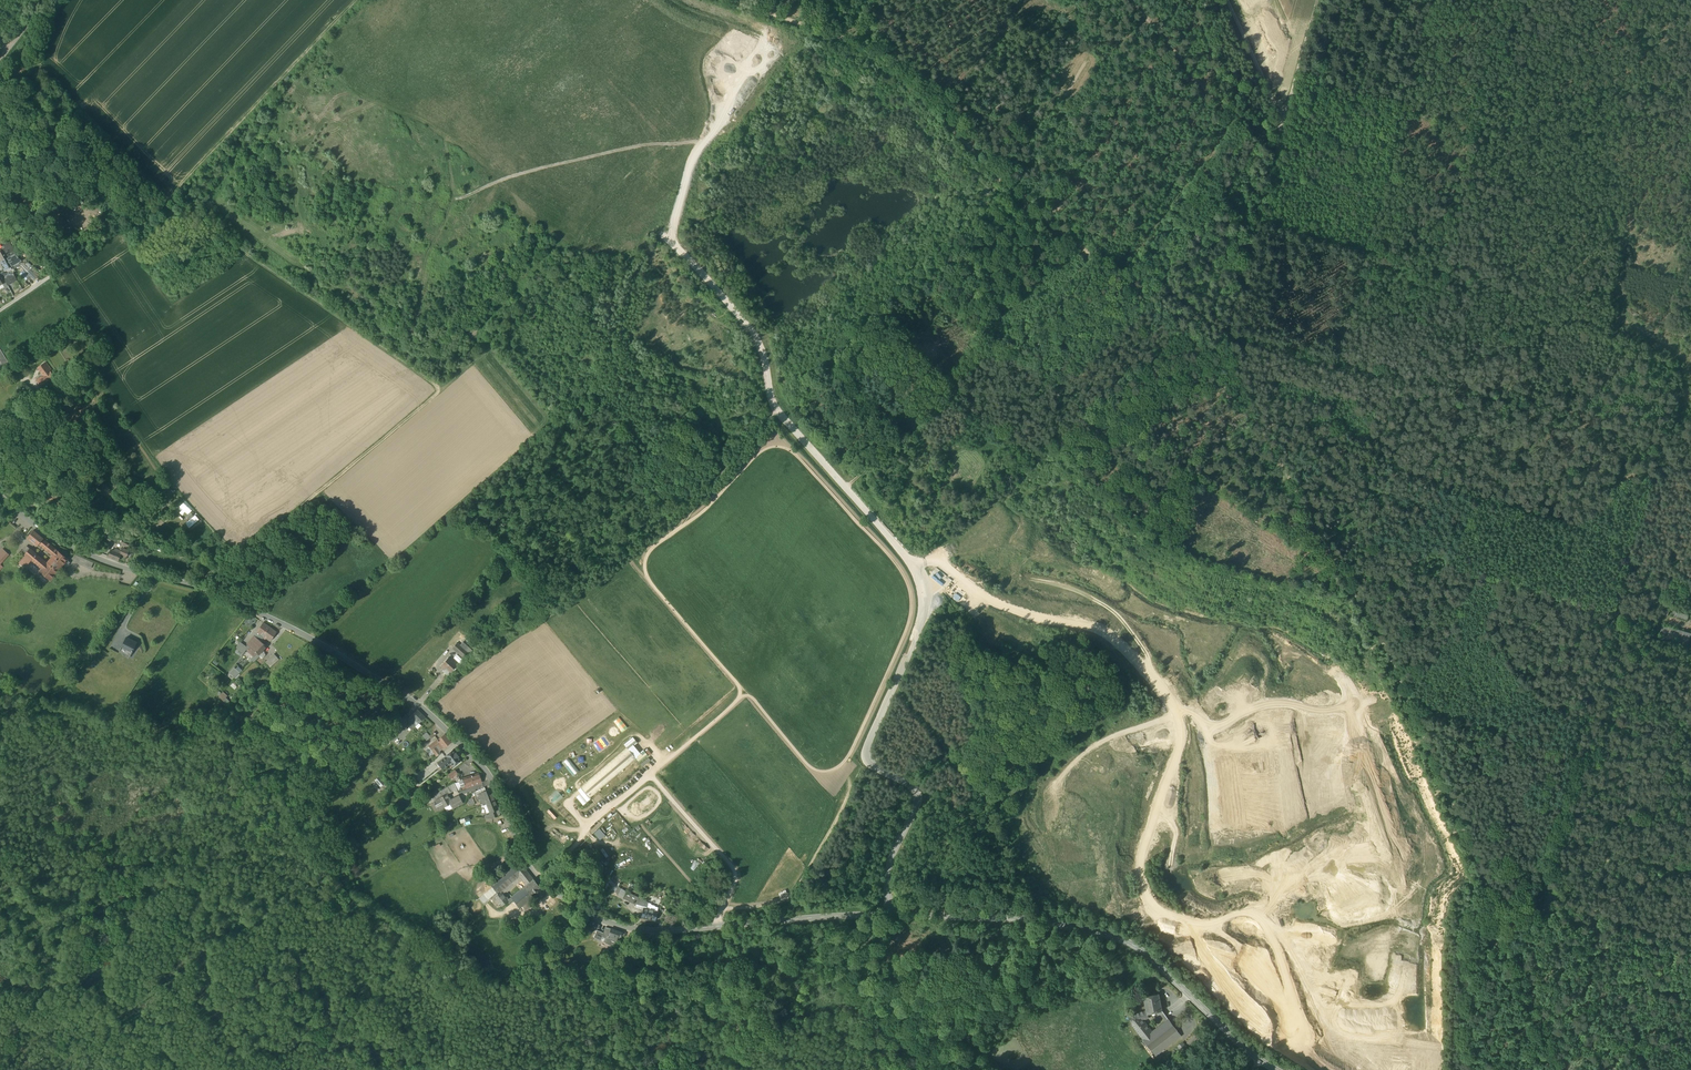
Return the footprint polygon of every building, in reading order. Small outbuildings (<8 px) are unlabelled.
[(709,31),(715,34),(718,27),(711,25),(709,31)] [(64,219),(70,214),(66,210),(61,216),(64,219)] [(1,261),(10,256),(15,254),(12,250),(13,249),(10,243),(3,247),(4,249),(1,250),(0,251),(0,260),(1,261)] [(15,255),(15,254),(10,256),(15,265),(21,261),(15,255)] [(2,264),(5,270),(13,266),(15,265),(10,256),(1,261),(2,264)] [(20,266),(27,273),(30,270),(31,269),(30,268),(29,268),(26,264),(24,262),(20,266)] [(15,271),(13,266),(5,270),(4,271),(7,277),(4,278),(8,286),(17,280),(13,272),(15,271)] [(31,269),(30,270),(38,277),(39,278),(41,276),(31,267),(30,268),(31,269)] [(34,280),(38,277),(30,270),(27,273),(34,280)] [(7,292),(11,290),(8,286),(4,278),(0,272),(0,273),(0,279),(2,283),(4,286),(7,292)] [(4,368),(10,364),(0,349),(0,361),(4,368)] [(37,380),(41,385),(53,377),(49,371),(51,369),(46,363),(39,368),(44,376),(37,380)] [(12,368),(16,374),(22,370),(18,364),(12,368)] [(192,516),(194,514),(184,501),(179,505),(182,509),(179,511),(186,519),(191,515),(192,516)] [(139,512),(140,515),(151,508),(150,506),(139,512)] [(194,514),(185,523),(192,530),(201,520),(194,514)] [(38,545),(40,543),(44,538),(34,530),(27,537),(34,542),(38,545)] [(100,539),(106,545),(111,539),(105,533),(100,539)] [(159,543),(154,548),(165,553),(168,547),(159,543)] [(25,554),(26,554),(32,559),(42,568),(40,571),(50,580),(63,564),(67,560),(68,559),(59,551),(51,544),(47,549),(46,550),(53,555),(47,563),(30,548),(25,554)] [(121,554),(126,557),(129,551),(125,549),(126,548),(124,547),(124,548),(122,548),(121,551),(120,554),(121,554)] [(8,554),(3,549),(0,552),(0,563),(8,554)] [(121,554),(120,554),(117,552),(111,549),(108,556),(118,560),(121,555),(121,554)] [(26,567),(32,559),(26,554),(19,561),(26,567)] [(92,568),(94,563),(75,554),(73,560),(92,568)] [(938,566),(930,573),(944,588),(951,582),(938,566)] [(1661,611),(1668,612),(1671,602),(1664,600),(1661,611)] [(1690,619),(1690,613),(1674,608),(1672,613),(1690,619)] [(257,631),(257,632),(264,636),(270,627),(263,623),(257,631)] [(1660,633),(1688,642),(1690,631),(1663,623),(1660,633)] [(276,632),(270,627),(264,636),(270,641),(276,632)] [(250,647),(253,650),(261,641),(263,638),(264,636),(257,632),(254,636),(254,635),(247,645),(250,647)] [(121,646),(132,651),(137,643),(126,637),(121,646)] [(263,643),(261,641),(253,650),(257,653),(259,655),(259,654),(263,650),(266,646),(263,643)] [(236,648),(239,651),(244,645),(240,642),(236,648)] [(462,658),(468,653),(460,645),(456,642),(451,648),(462,658)] [(463,642),(460,645),(468,653),(470,654),(473,651),(463,642)] [(239,651),(243,654),(246,649),(248,648),(244,645),(239,651)] [(119,650),(129,656),(132,651),(121,646),(119,650)] [(254,656),(257,653),(253,650),(250,647),(247,650),(254,656)] [(241,657),(243,654),(239,651),(236,648),(234,651),(241,657)] [(265,662),(270,667),(279,659),(274,654),(265,662)] [(216,657),(212,663),(216,666),(220,661),(216,657)] [(446,668),(450,672),(456,665),(448,658),(440,667),(444,671),(446,668)] [(456,665),(450,672),(452,674),(458,667),(456,665)] [(229,673),(234,678),(239,672),(235,669),(232,672),(231,671),(229,673)] [(414,726),(415,725),(418,723),(419,723),(425,717),(417,710),(407,719),(409,721),(406,723),(410,727),(411,729),(414,726)] [(613,720),(621,731),(627,727),(619,716),(613,720)] [(393,734),(398,729),(400,727),(397,724),(389,731),(390,731),(393,734)] [(375,744),(378,747),(381,744),(383,746),(390,740),(389,739),(391,738),(392,739),(395,735),(393,734),(390,731),(375,744)] [(429,735),(426,732),(422,735),(426,741),(431,737),(429,735)] [(440,742),(444,747),(451,741),(444,733),(437,739),(440,742)] [(594,742),(599,751),(609,744),(603,736),(594,742)] [(624,744),(627,747),(629,750),(637,743),(632,737),(624,744)] [(429,746),(431,749),(432,748),(436,745),(437,744),(440,742),(437,739),(429,746)] [(431,749),(429,746),(426,749),(431,755),(435,751),(434,751),(432,748),(431,749)] [(582,785),(591,797),(636,759),(634,757),(629,750),(627,747),(582,785)] [(438,762),(440,765),(443,769),(450,763),(453,766),(461,760),(458,756),(459,756),(456,752),(455,752),(453,749),(444,756),(445,756),(438,762)] [(643,750),(634,757),(636,759),(639,763),(648,756),(643,750)] [(562,760),(571,775),(577,771),(569,756),(562,760)] [(458,781),(460,787),(461,787),(466,785),(466,787),(481,782),(478,773),(460,779),(458,781)] [(385,782),(380,776),(375,780),(380,787),(385,782)] [(440,798),(446,795),(457,788),(454,782),(432,795),(435,801),(440,798)] [(591,797),(582,785),(581,786),(590,798),(591,797)] [(486,791),(482,792),(484,798),(486,802),(494,799),(490,789),(486,791)] [(554,804),(563,796),(556,789),(547,796),(554,804)] [(445,806),(450,803),(449,802),(450,801),(446,795),(440,798),(445,806)] [(459,796),(450,801),(449,802),(450,803),(452,808),(462,802),(459,796)] [(435,801),(439,809),(444,806),(445,806),(440,798),(435,801)] [(486,803),(487,803),(490,811),(490,812),(498,809),(494,799),(486,802),(486,803)] [(486,813),(490,811),(487,803),(481,805),(482,807),(484,806),(486,813)] [(615,831),(619,828),(613,821),(610,824),(615,831)] [(599,828),(594,833),(600,840),(605,835),(599,828)] [(407,851),(405,847),(394,853),(397,857),(407,851)] [(602,847),(596,851),(602,859),(607,855),(602,847)] [(491,884),(492,887),(497,893),(500,890),(500,891),(518,876),(522,880),(526,885),(533,879),(519,861),(491,884)] [(500,891),(504,895),(522,880),(518,876),(500,891)] [(608,877),(604,882),(598,893),(603,896),(609,886),(606,884),(610,879),(608,877)] [(524,886),(531,894),(540,887),(533,879),(526,885),(524,886)] [(609,886),(615,890),(619,886),(617,884),(610,879),(606,884),(609,886)] [(513,900),(519,907),(522,906),(530,899),(533,896),(531,894),(524,886),(511,897),(513,900)] [(494,896),(497,893),(492,887),(479,898),(484,904),(494,896)] [(622,897),(636,904),(639,897),(626,891),(620,888),(617,894),(622,897)] [(494,896),(502,905),(504,903),(508,900),(508,899),(504,895),(500,891),(500,890),(497,893),(494,896)] [(598,893),(595,899),(599,902),(600,901),(603,896),(598,893)] [(508,900),(504,903),(506,906),(513,900),(511,897),(508,899),(508,900)] [(658,910),(657,910),(657,909),(658,906),(655,906),(654,905),(651,904),(650,903),(647,902),(648,901),(639,897),(636,904),(635,906),(643,909),(641,916),(654,920),(655,916),(657,916),(657,914),(658,910)] [(522,906),(526,910),(534,904),(530,899),(522,906)] [(596,908),(599,902),(595,899),(591,905),(596,908)] [(596,928),(598,923),(590,920),(587,924),(596,928)] [(604,941),(611,945),(618,939),(616,938),(617,936),(618,936),(622,931),(619,930),(611,928),(611,927),(610,928),(605,926),(603,932),(602,934),(606,935),(604,941)] [(593,936),(600,939),(602,934),(603,932),(596,929),(593,936)] [(1147,1013),(1156,1011),(1162,1010),(1159,993),(1144,996),(1146,1010),(1147,1013)] [(1136,1029),(1143,1038),(1152,1032),(1141,1019),(1148,1017),(1147,1013),(1146,1010),(1129,1015),(1133,1024),(1136,1029)] [(1166,1021),(1169,1019),(1163,1011),(1160,1013),(1166,1021)] [(1166,1021),(1152,1032),(1143,1038),(1151,1049),(1177,1029),(1169,1019),(1166,1021)] [(1177,1029),(1151,1049),(1155,1054),(1181,1035),(1177,1029)] [(1195,1033),(1187,1042),(1190,1045),(1199,1036),(1195,1033)] [(1178,1045),(1183,1051),(1187,1048),(1182,1042),(1178,1045)] [(1334,1056),(1336,1057),(1339,1051),(1332,1047),(1327,1055),(1332,1058),(1334,1056)]
